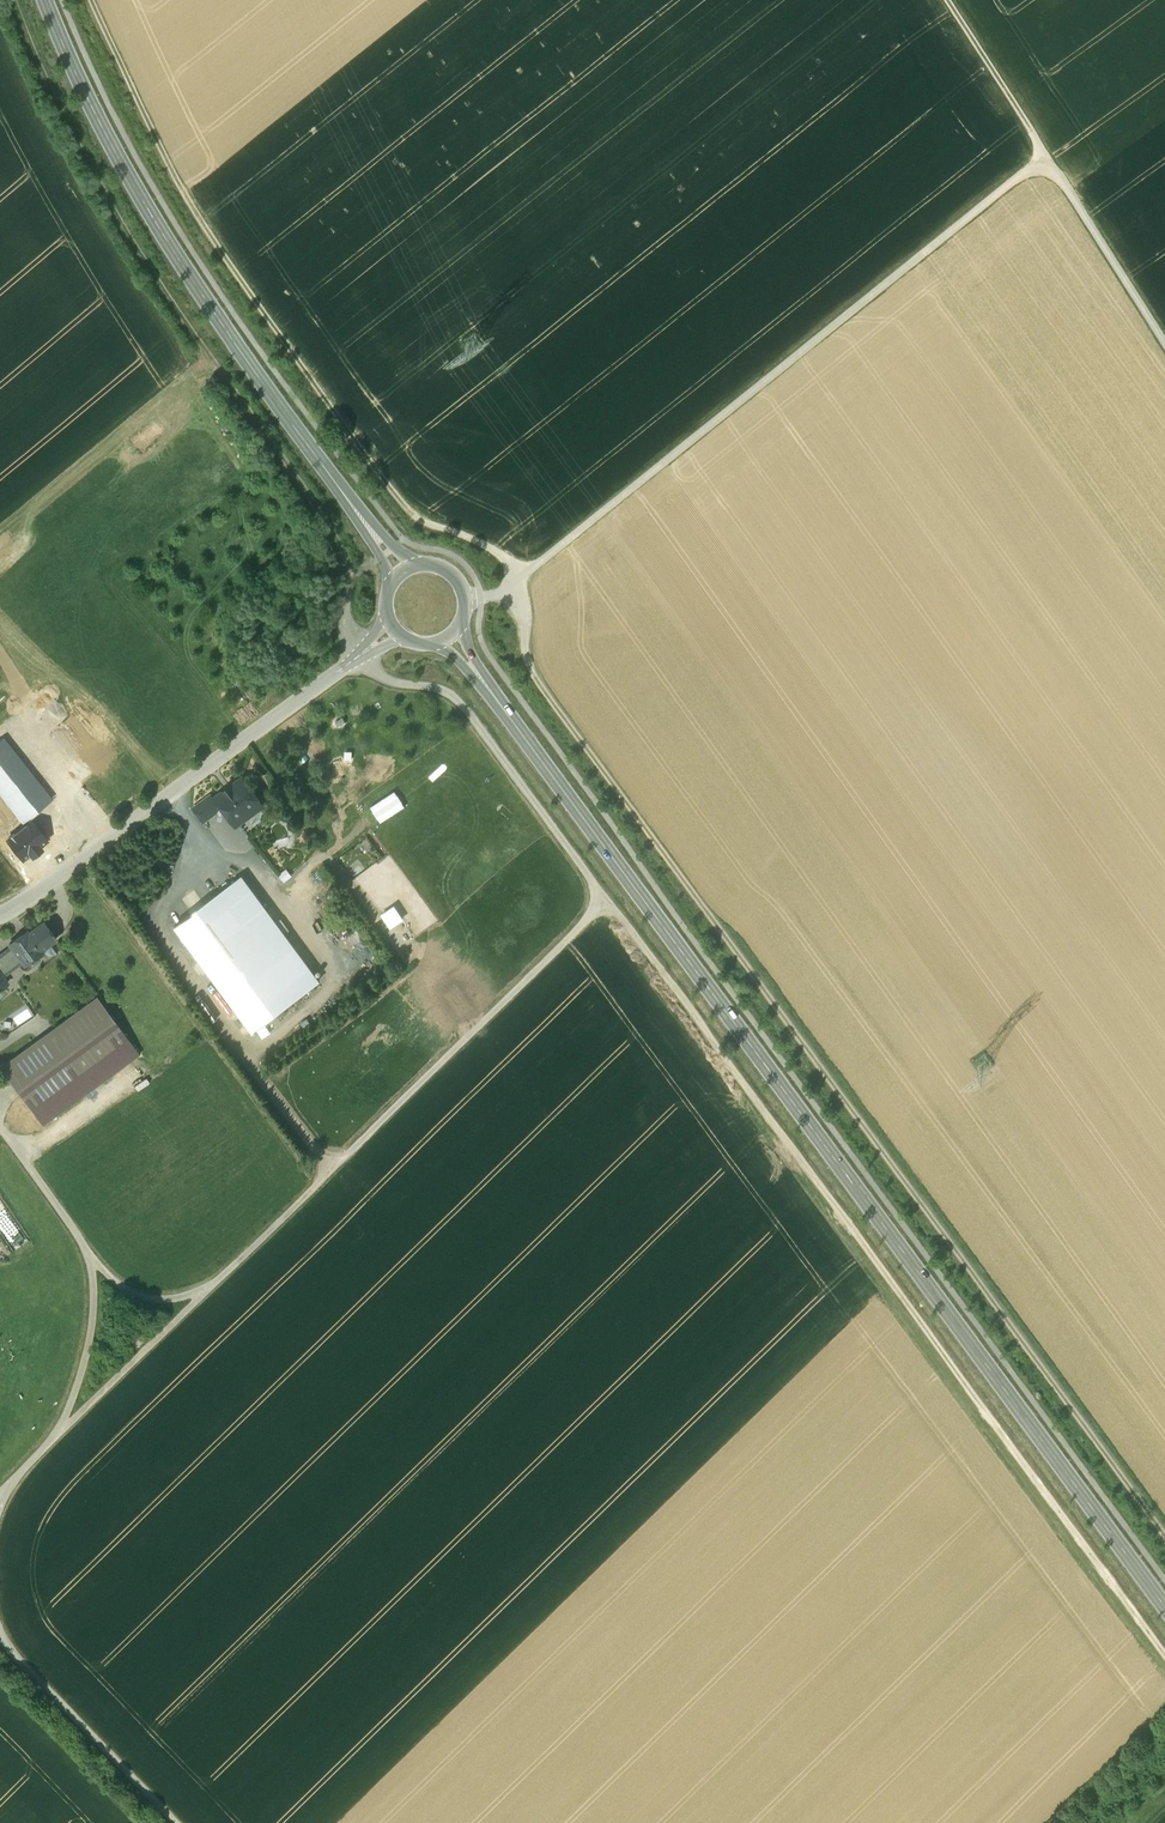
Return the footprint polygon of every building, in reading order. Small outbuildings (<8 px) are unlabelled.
[(210,796),(194,808),(204,822),(218,811),(221,814),(226,815),(228,814),(234,823),(239,824),(243,821),(244,816),(243,814),(250,809),(252,812),(262,804),(243,777),(213,799),(210,796)] [(276,840),(278,847),(289,844),(287,837),(276,840)] [(363,871),(359,866),(348,874),(352,880),(363,871)] [(251,1031),(319,981),(242,877),(174,927),(251,1031)] [(183,898),(190,908),(202,899),(195,890),(183,898)] [(381,915),(390,929),(404,919),(394,905),(381,915)] [(11,947),(22,962),(24,965),(28,963),(32,965),(39,960),(39,955),(42,952),(40,950),(56,939),(44,923),(28,934),(26,931),(9,944),(11,947)] [(2,976),(22,962),(11,947),(0,955),(0,973),(2,976)] [(43,1125),(138,1055),(97,998),(1,1068),(43,1125)] [(10,1028),(10,1018),(0,1017),(0,1028),(10,1028)] [(146,1085),(163,1071),(159,1066),(141,1080),(146,1085)]
